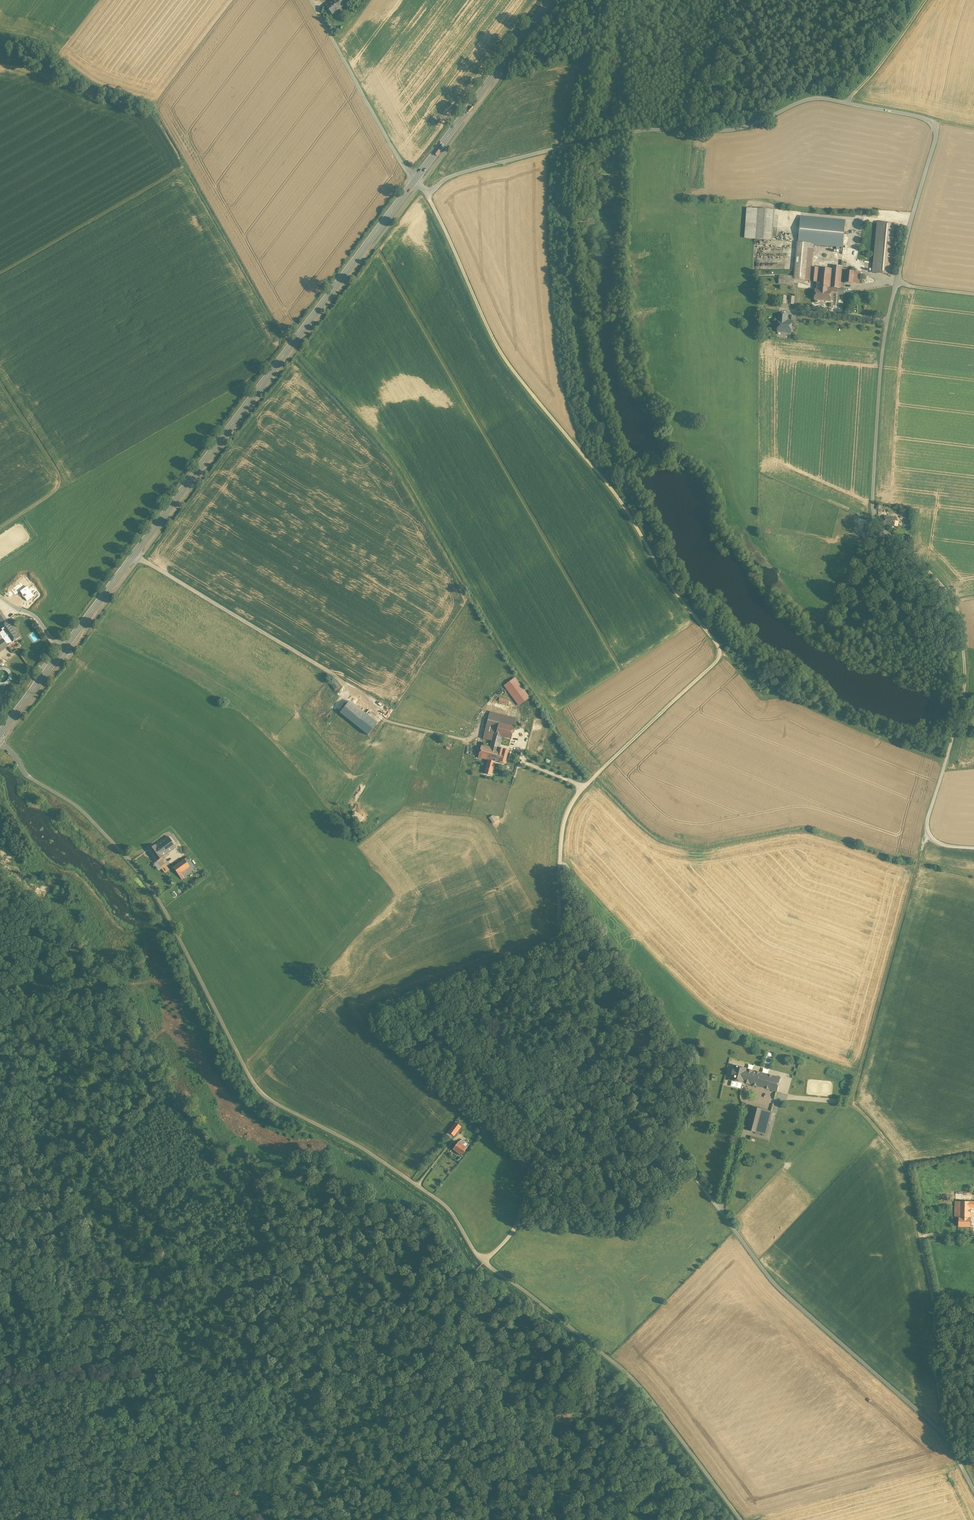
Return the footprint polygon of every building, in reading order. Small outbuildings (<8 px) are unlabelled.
[(333,1),(339,9),(341,11),(344,8),(348,5),(350,4),(347,0),(334,0),(333,1)] [(339,9),(333,1),(326,6),(332,14),(339,9)] [(348,5),(344,8),(350,16),(354,13),(348,5)] [(758,209),(748,208),(746,238),(756,239),(758,209)] [(774,210),(758,209),(756,239),(757,239),(771,240),(774,210)] [(846,221),(801,217),(798,242),(813,244),(843,246),(846,221)] [(898,224),(878,222),(873,272),(893,274),(898,224)] [(771,240),(757,239),(755,270),(795,270),(792,242),(771,240)] [(798,242),(796,262),(807,263),(805,280),(810,281),(812,268),(812,266),(811,266),(813,244),(798,242)] [(807,263),(796,262),(795,279),(805,280),(807,263)] [(832,270),(812,268),(810,281),(817,281),(817,286),(839,288),(841,266),(832,266),(832,270)] [(854,271),(846,271),(845,283),(853,283),(854,271)] [(839,288),(817,286),(817,289),(815,289),(814,300),(831,301),(832,292),(837,293),(838,288),(839,288)] [(787,318),(779,317),(778,330),(783,330),(783,332),(787,332),(787,331),(791,331),(792,322),(786,321),(787,318)] [(896,518),(885,516),(884,524),(894,526),(896,518)] [(8,620),(0,626),(0,627),(3,631),(12,643),(20,637),(8,620)] [(12,643),(3,631),(0,633),(0,652),(12,643)] [(13,673),(1,664),(0,665),(0,685),(2,687),(13,673)] [(503,684),(517,705),(529,698),(515,676),(503,684)] [(329,682),(335,691),(340,687),(334,679),(329,682)] [(347,700),(337,712),(365,735),(375,722),(347,700)] [(514,726),(488,720),(485,732),(489,733),(492,734),(493,734),(502,736),(511,739),(514,726)] [(502,736),(493,734),(489,747),(490,747),(499,749),(499,748),(502,736)] [(489,747),(481,745),(478,757),(488,760),(495,762),(499,749),(490,747),(489,747)] [(503,749),(499,748),(499,749),(495,762),(505,764),(508,750),(503,748),(503,749)] [(495,762),(488,760),(484,773),(491,775),(495,762)] [(351,816),(359,822),(363,816),(354,811),(351,816)] [(491,823),(496,820),(493,814),(488,817),(491,823)] [(169,836),(158,844),(166,854),(176,847),(169,836)] [(156,845),(148,850),(156,862),(157,861),(161,867),(165,864),(161,858),(164,856),(166,854),(158,844),(156,845)] [(195,867),(188,857),(185,859),(190,866),(192,869),(195,867)] [(185,859),(173,867),(179,874),(190,866),(185,859)] [(165,864),(161,867),(162,868),(165,873),(169,870),(165,864)] [(190,866),(179,874),(182,879),(193,871),(192,869),(190,866)] [(748,1069),(734,1065),(731,1080),(744,1083),(748,1069)] [(781,1077),(748,1069),(744,1083),(777,1091),(781,1077)] [(756,1108),(752,1106),(746,1130),(758,1133),(764,1109),(756,1108)] [(771,1111),(764,1109),(758,1133),(765,1135),(771,1111)] [(455,1122),(448,1132),(454,1136),(461,1127),(455,1122)] [(467,1148),(458,1142),(453,1149),(461,1155),(467,1148)] [(971,1192),(955,1191),(955,1201),(971,1201),(971,1192)] [(971,1201),(955,1201),(954,1217),(958,1217),(970,1217),(971,1207),(971,1201)] [(970,1217),(958,1217),(958,1226),(970,1227),(971,1217),(970,1217)]
